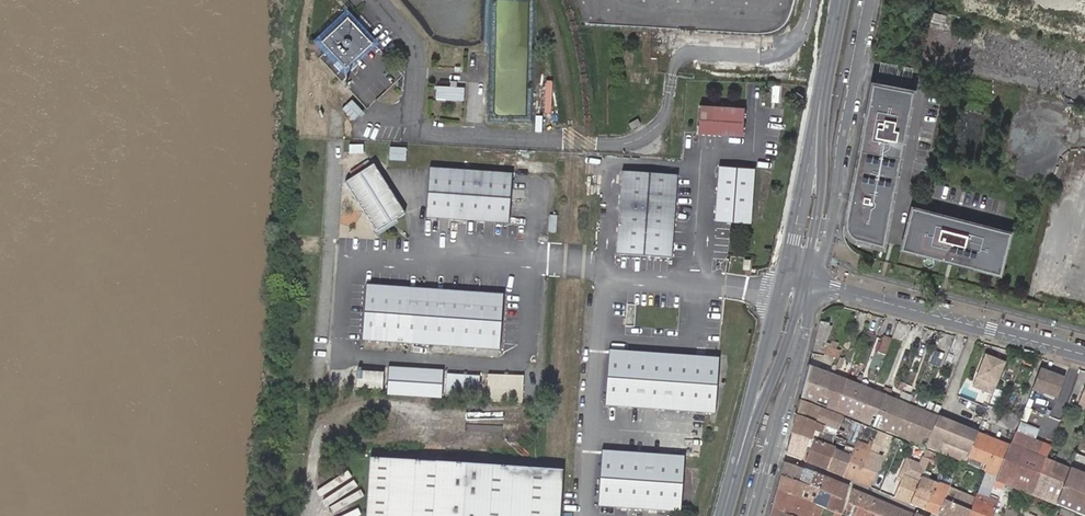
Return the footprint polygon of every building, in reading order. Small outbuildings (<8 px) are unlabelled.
[(643,8),(715,10),(715,0),(644,0),(643,8)] [(347,16),(322,39),(330,47),(347,65),(372,41),(347,16)] [(875,240),(906,87),(869,79),(841,215),(845,215),(844,219),(844,222),(845,225),(845,227),(846,229),(848,231),(850,233),(875,240)] [(436,99),(465,100),(465,85),(436,85),(436,99)] [(879,246),(911,88),(906,87),(875,240),(850,233),(848,231),(846,229),(845,227),(845,225),(844,222),(844,219),(845,215),(841,215),(841,218),(841,221),(841,225),(842,229),(845,232),(847,235),(850,237),(853,239),(858,241),(879,246)] [(352,98),(342,108),(354,120),(364,110),(352,98)] [(743,133),(745,106),(701,103),(699,131),(743,133)] [(407,160),(407,146),(390,145),(389,159),(407,160)] [(404,213),(373,163),(345,180),(376,230),(404,213)] [(752,221),(755,167),(720,164),(716,219),(752,221)] [(510,174),(429,169),(426,217),(507,222),(510,174)] [(677,175),(621,171),(616,253),(672,257),(677,175)] [(997,268),(1006,236),(907,209),(898,241),(913,245),(912,249),(981,268),(982,264),(997,268)] [(547,231),(554,232),(556,215),(548,214),(547,231)] [(912,249),(913,245),(898,241),(897,245),(912,249)] [(996,272),(997,268),(982,264),(981,268),(996,272)] [(503,293),(365,285),(362,340),(499,349),(503,293)] [(827,345),(831,329),(821,326),(817,342),(827,345)] [(878,353),(886,357),(892,341),(884,338),(878,353)] [(989,347),(998,349),(1000,343),(991,340),(989,347)] [(826,356),(838,359),(840,351),(829,348),(828,348),(826,356)] [(717,413),(720,357),(609,351),(605,406),(717,413)] [(993,397),(1005,365),(985,357),(973,389),(993,397)] [(442,398),(443,370),(388,367),(386,394),(442,398)] [(826,393),(832,378),(809,369),(805,385),(826,393)] [(382,389),(383,373),(357,371),(356,388),(382,389)] [(1057,400),(1065,382),(1041,372),(1033,390),(1057,400)] [(480,375),(446,373),(445,393),(478,395),(480,375)] [(525,375),(488,373),(487,400),(523,402),(525,375)] [(846,383),(832,378),(826,393),(821,408),(835,413),(846,383)] [(859,388),(846,383),(835,413),(848,419),(859,388)] [(821,408),(826,393),(805,385),(801,400),(821,408)] [(872,393),(859,388),(848,419),(861,423),(872,393)] [(872,393),(861,423),(873,428),(884,398),(872,393)] [(886,433),(897,403),(884,398),(873,428),(886,433)] [(899,438),(911,408),(897,403),(886,433),(899,438)] [(861,427),(800,404),(795,419),(839,437),(843,430),(854,434),(852,439),(856,441),(861,427)] [(899,438),(914,444),(925,413),(911,408),(899,438)] [(914,444),(926,449),(938,418),(925,413),(914,444)] [(966,464),(977,436),(951,426),(951,423),(938,418),(926,449),(966,464)] [(839,437),(795,419),(791,436),(808,443),(810,438),(814,440),(812,445),(833,453),(839,437)] [(997,482),(1033,496),(1047,460),(1037,456),(1042,443),(1035,441),(1039,431),(1022,424),(1018,435),(1016,434),(1011,447),(997,482)] [(868,489),(883,452),(877,450),(881,439),(887,441),(889,436),(878,432),(872,447),(857,484),(868,489)] [(786,455),(800,461),(808,443),(791,436),(786,455)] [(992,480),(997,482),(1011,447),(997,441),(996,444),(977,436),(966,464),(986,472),(984,476),(992,480)] [(841,478),(857,484),(872,447),(856,441),(849,460),(841,478)] [(804,463),(825,471),(833,453),(812,445),(804,463)] [(914,489),(920,472),(928,451),(925,450),(923,449),(917,465),(903,459),(897,476),(900,477),(891,498),(908,505),(914,489)] [(681,512),(684,456),(601,452),(597,507),(681,512)] [(825,471),(841,478),(849,460),(833,453),(825,471)] [(365,515),(560,515),(562,471),(551,470),(369,458),(365,515)] [(1033,496),(1056,505),(1070,470),(1047,460),(1033,496)] [(842,501),(847,489),(783,465),(779,478),(842,501)] [(1065,482),(1084,490),(1084,475),(1070,470),(1065,482)] [(908,505),(922,511),(929,495),(936,478),(924,473),(917,490),(914,489),(908,505)] [(935,515),(937,515),(943,500),(953,476),(944,473),(939,487),(935,486),(931,496),(929,495),(922,511),(935,515)] [(984,476),(977,491),(987,495),(992,480),(984,476)] [(837,515),(842,501),(779,478),(776,491),(811,506),(815,507),(837,515)] [(1065,482),(1056,505),(1084,515),(1084,490),(1065,482)] [(850,490),(845,504),(854,508),(851,515),(865,515),(873,499),(850,490)] [(937,515),(967,515),(976,495),(958,490),(953,504),(943,500),(937,515)] [(776,491),(771,509),(786,515),(807,515),(811,506),(776,491)] [(967,515),(992,515),(998,499),(987,495),(977,491),(976,495),(967,515)] [(873,499),(865,515),(866,515),(912,515),(873,499)] [(815,507),(811,506),(807,515),(812,515),(815,507)]
